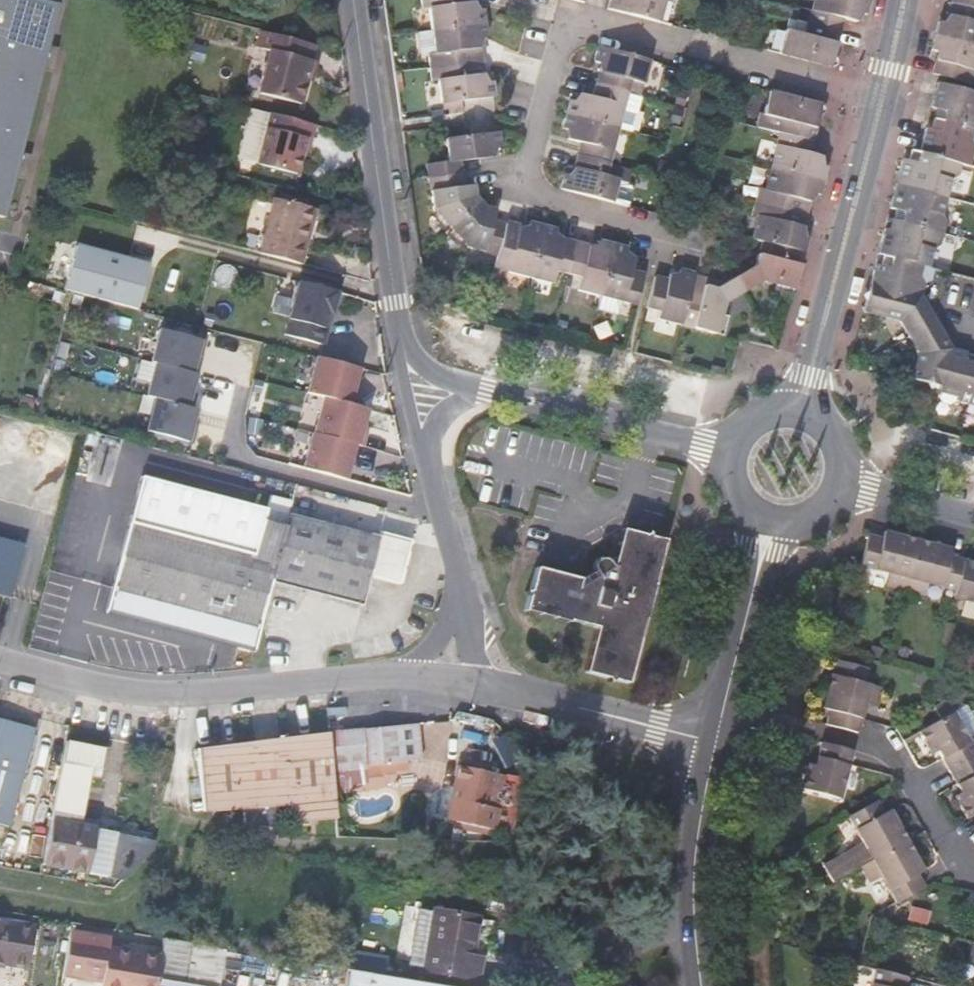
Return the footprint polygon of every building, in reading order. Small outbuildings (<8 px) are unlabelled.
[(10,177),(17,152),(38,71),(44,47),(55,4),(41,0),(0,0),(0,216),(10,177)] [(473,0),(421,0),(422,9),(428,8),(431,30),(484,24),(482,10),(474,10),(473,0)] [(671,0),(610,0),(608,9),(658,22),(665,1),(671,1),(671,0)] [(855,22),(858,13),(865,15),(868,2),(862,0),(814,0),(808,24),(838,31),(842,18),(855,22)] [(951,3),(973,9),(973,0),(951,0),(951,3)] [(973,47),(973,9),(951,3),(948,15),(944,25),(938,23),(934,37),(973,47)] [(808,24),(788,18),(785,30),(805,35),(808,24)] [(484,24),(431,30),(433,48),(417,50),(420,69),(429,68),(481,61),(478,39),(486,38),(484,24)] [(838,31),(808,24),(805,35),(785,30),(778,53),(829,67),(838,31)] [(307,58),(311,43),(259,30),(255,48),(268,51),(258,93),(300,104),(303,91),(306,79),(310,59),(307,58)] [(935,61),(932,74),(963,82),(973,85),(973,47),(934,37),(931,51),(938,53),(935,61)] [(206,47),(193,44),(190,59),(204,62),(206,47)] [(53,49),(44,47),(38,71),(47,73),(53,49)] [(598,47),(594,62),(601,63),(596,85),(627,93),(639,96),(643,83),(649,61),(598,47)] [(310,59),(306,79),(311,80),(317,61),(310,59)] [(461,101),(493,97),(491,82),(484,82),(481,61),(429,68),(431,80),(437,80),(439,104),(451,102),(452,115),(462,113),(461,101)] [(931,107),(936,109),(933,119),(973,130),(973,93),(937,84),(931,107)] [(626,94),(627,93),(596,85),(592,97),(579,94),(577,103),(570,101),(566,115),(617,128),(630,132),(639,98),(626,94)] [(819,105),(769,92),(762,114),(760,114),(757,127),(779,133),(810,141),(819,105)] [(451,102),(439,104),(441,117),(452,115),(451,102)] [(311,123),(268,113),(250,108),(237,160),(255,164),(292,174),(296,158),(300,143),(303,131),(310,129),(311,123)] [(685,111),(675,109),(672,122),(681,124),(685,111)] [(608,164),(617,128),(566,115),(562,129),(570,130),(568,139),(580,143),(577,156),(608,164)] [(933,119),(931,130),(925,129),(919,153),(961,164),(968,166),(973,146),(973,130),(933,119)] [(306,144),(310,129),(303,131),(300,143),(306,144)] [(570,130),(562,129),(560,138),(568,139),(570,130)] [(498,132),(466,136),(445,139),(448,162),(427,165),(428,179),(460,174),(459,161),(493,156),(492,148),(500,147),(498,132)] [(822,182),(825,168),(818,165),(820,157),(807,154),(810,141),(779,133),(770,168),(822,182)] [(25,155),(17,152),(10,177),(20,179),(25,155)] [(896,184),(946,197),(950,180),(959,175),(961,164),(919,153),(916,162),(912,163),(902,162),(896,184)] [(577,156),(570,154),(564,175),(572,177),(577,156)] [(564,175),(561,189),(612,203),(628,207),(632,189),(628,182),(631,169),(608,164),(577,156),(572,177),(564,175)] [(175,168),(165,166),(161,180),(171,183),(175,168)] [(822,182),(770,168),(764,189),(758,188),(754,202),(805,215),(808,202),(810,193),(818,195),(822,182)] [(460,174),(428,179),(433,209),(449,228),(479,202),(475,197),(473,186),(462,186),(460,174)] [(901,223),(944,234),(947,221),(941,214),(946,197),(896,184),(890,208),(899,210),(903,215),(901,223)] [(302,252),(304,242),(300,240),(308,208),(273,198),(259,252),(299,262),(302,252)] [(479,202),(449,228),(466,247),(497,255),(505,224),(492,221),(495,210),(484,207),(479,202)] [(799,236),(802,227),(805,215),(754,202),(751,214),(757,216),(751,239),(772,244),(803,253),(807,238),(799,236)] [(313,209),(308,208),(300,240),(304,242),(313,209)] [(505,224),(497,255),(509,259),(507,271),(530,277),(542,226),(528,222),(526,230),(505,224)] [(878,254),(927,267),(931,250),(941,245),(944,234),(901,223),(899,229),(894,233),(884,230),(878,254)] [(542,226),(530,277),(552,283),(555,270),(568,274),(576,243),(554,237),(556,230),(542,226)] [(578,236),(556,230),(554,237),(576,243),(578,236)] [(576,243),(568,274),(580,277),(577,290),(599,296),(613,245),(599,241),(597,248),(576,243)] [(803,253),(772,244),(768,257),(758,254),(754,265),(734,277),(743,291),(762,280),(794,287),(803,253)] [(613,245),(599,296),(596,309),(617,314),(621,301),(635,305),(643,274),(630,271),(634,258),(625,255),(627,248),(613,245)] [(61,288),(133,306),(144,265),(109,255),(73,246),(61,288)] [(862,312),(899,321),(917,354),(912,379),(940,387),(938,395),(940,401),(947,403),(953,400),(973,405),(973,363),(962,360),(964,352),(950,348),(927,308),(923,310),(918,302),(923,282),(931,279),(934,269),(927,267),(878,254),(872,274),(862,312)] [(654,277),(645,308),(658,311),(657,319),(679,325),(688,294),(693,274),(679,270),(677,277),(669,275),(667,280),(654,277)] [(725,282),(693,274),(688,294),(700,297),(703,286),(715,288),(726,282),(725,282)] [(734,277),(725,282),(726,282),(715,288),(703,286),(700,297),(688,294),(679,325),(716,335),(724,303),(743,291),(734,277)] [(336,290),(297,279),(283,333),(318,343),(327,311),(330,312),(333,301),(336,290)] [(498,303),(487,300),(484,310),(496,313),(498,303)] [(330,312),(327,311),(318,343),(322,343),(330,312)] [(568,322),(557,319),(554,329),(565,332),(568,322)] [(152,398),(143,431),(189,443),(193,427),(189,426),(193,408),(189,407),(193,392),(188,391),(193,372),(189,371),(193,354),(198,355),(202,340),(157,328),(149,361),(152,362),(143,396),(152,398)] [(874,356),(868,346),(855,354),(860,364),(874,356)] [(691,355),(676,351),(674,360),(689,364),(691,355)] [(304,392),(322,396),(352,405),(354,397),(356,389),(351,388),(357,367),(314,356),(304,392)] [(311,433),(352,443),(360,446),(362,438),(364,431),(359,430),(365,409),(352,405),(322,396),(311,433)] [(347,461),(352,443),(311,433),(310,433),(300,467),(342,478),(347,461)] [(194,520),(136,504),(130,525),(189,540),(194,520)] [(378,535),(290,511),(285,529),(272,579),(360,602),(366,578),(398,587),(409,543),(378,535)] [(272,579),(285,529),(262,522),(253,557),(130,525),(113,587),(178,605),(259,626),(272,579)] [(579,576),(535,565),(530,584),(524,588),(528,594),(524,610),(567,621),(568,618),(595,625),(584,673),(606,678),(609,683),(613,680),(626,683),(642,617),(644,617),(653,579),(651,579),(661,538),(650,536),(646,530),(640,533),(620,528),(611,565),(607,561),(603,560),(599,561),(596,563),(595,565),(594,569),(594,571),(579,576)] [(885,587),(903,591),(916,541),(883,532),(880,539),(867,535),(858,568),(888,575),(885,587)] [(925,584),(954,592),(962,560),(949,556),(950,550),(916,541),(903,591),(921,596),(925,584)] [(9,597),(21,556),(18,549),(0,544),(0,595),(9,597)] [(973,605),(973,563),(962,560),(954,592),(952,599),(973,605)] [(838,661),(835,671),(866,679),(869,669),(838,661)] [(829,724),(855,731),(862,702),(875,705),(877,697),(879,691),(833,679),(824,710),(832,712),(829,724)] [(973,717),(970,712),(966,705),(954,712),(953,711),(952,711),(946,701),(931,710),(937,720),(916,732),(930,756),(937,753),(947,772),(973,757),(973,719),(973,717)] [(6,825),(31,727),(0,719),(0,824),(6,825)] [(331,775),(366,772),(366,767),(420,762),(417,726),(327,735),(331,775)] [(331,775),(327,735),(195,748),(196,751),(192,751),(193,759),(196,759),(201,811),(240,808),(241,823),(273,830),(272,817),(277,817),(276,804),(288,804),(289,821),(336,817),(331,775)] [(151,853),(154,841),(79,827),(90,768),(99,770),(102,750),(65,742),(50,818),(41,865),(122,880),(151,853)] [(853,751),(822,743),(818,757),(811,756),(802,790),(840,800),(853,751)] [(947,772),(959,792),(952,796),(965,820),(973,815),(973,757),(947,772)] [(440,803),(427,803),(427,824),(440,824),(440,829),(458,829),(477,830),(485,830),(486,808),(477,808),(478,774),(440,774),(440,803)] [(795,804),(786,802),(784,815),(793,817),(795,804)] [(864,844),(823,867),(832,883),(840,879),(849,874),(861,867),(907,841),(890,811),(883,815),(876,802),(849,818),(864,844)] [(896,904),(924,888),(917,875),(924,871),(907,841),(861,867),(870,884),(882,877),(896,904)] [(855,885),(849,874),(840,879),(847,890),(855,885)] [(473,953),(479,917),(435,909),(435,910),(417,907),(407,966),(424,969),(424,970),(477,979),(480,967),(482,955),(473,953)] [(929,910),(917,908),(914,922),(925,925),(929,910)] [(24,968),(31,926),(0,921),(0,964),(24,968)] [(69,932),(79,934),(80,924),(70,922),(69,932)] [(164,959),(108,949),(109,940),(79,934),(69,932),(62,975),(101,981),(100,985),(159,985),(160,981),(164,959)] [(225,949),(167,939),(164,959),(160,981),(159,985),(218,985),(225,949)] [(369,974),(341,969),(338,985),(367,985),(369,974)] [(876,971),(872,985),(905,985),(907,979),(876,971)] [(369,974),(367,985),(441,985),(369,974)]
